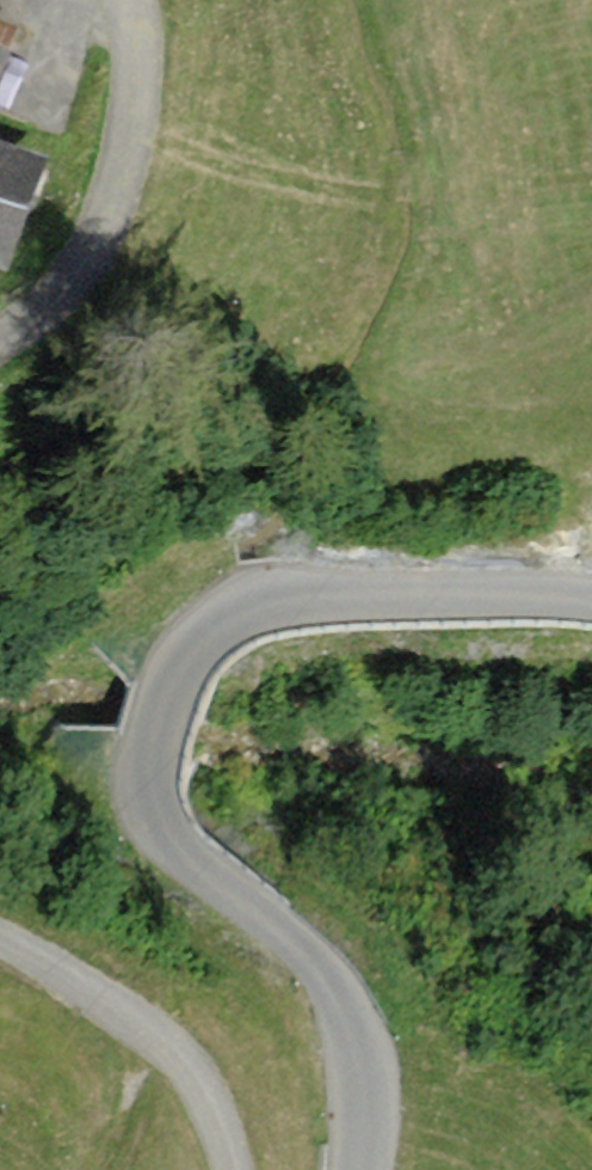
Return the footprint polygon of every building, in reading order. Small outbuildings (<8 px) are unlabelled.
[(0,18),(0,74),(22,27),(0,18)] [(8,268),(49,154),(0,137),(0,265),(8,268)]
